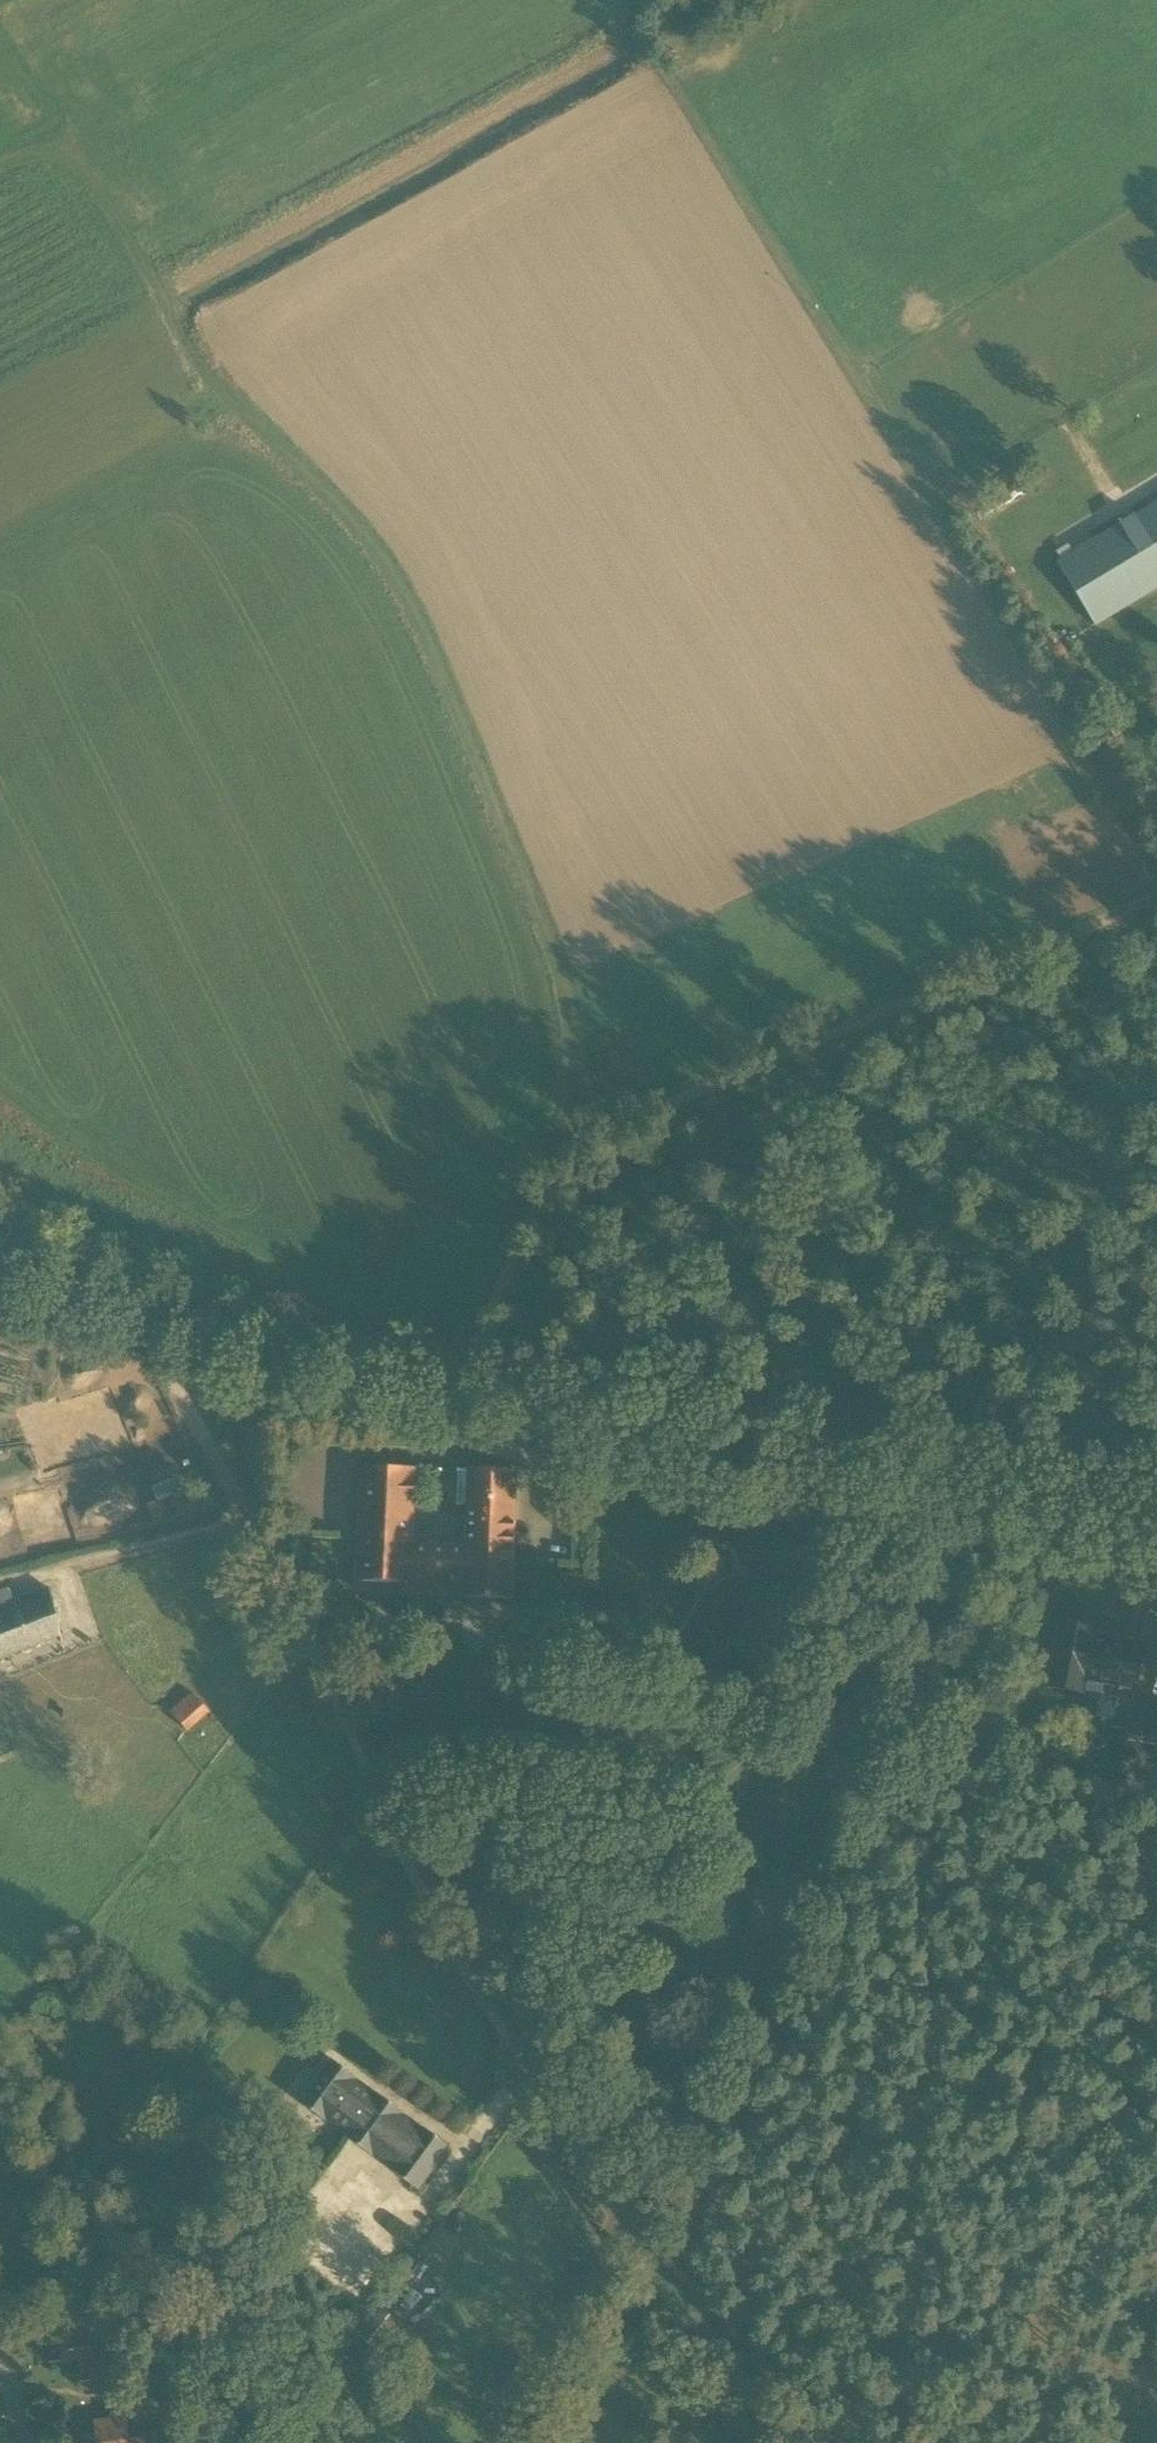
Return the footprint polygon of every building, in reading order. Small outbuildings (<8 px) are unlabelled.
[(1058,563),(1096,626),(1156,589),(1156,503),(1058,563)] [(405,1596),(489,1598),(513,1599),(517,1470),(457,1471),(457,1502),(466,1502),(466,1543),(412,1542),(413,1468),(364,1467),(357,1581),(405,1584),(405,1596)] [(52,1494),(24,1502),(38,1549),(66,1541),(52,1494)] [(58,1636),(53,1601),(50,1589),(20,1599),(23,1605),(0,1614),(0,1659),(58,1636)] [(1062,1623),(1050,1687),(1083,1693),(1086,1678),(1102,1681),(1121,1685),(1135,1687),(1136,1688),(1144,1646),(1143,1645),(1141,1652),(1125,1649),(1127,1642),(1093,1636),(1095,1630),(1062,1623)] [(169,1712),(181,1724),(187,1731),(210,1709),(192,1692),(169,1712)] [(1113,1727),(1127,1729),(1126,1734),(1156,1740),(1156,1706),(1133,1702),(1118,1699),(1113,1727)] [(1146,1764),(1133,1762),(1131,1775),(1144,1777),(1146,1764)] [(332,2059),(300,2103),(325,2121),(326,2120),(348,2136),(378,2096),(356,2080),(357,2078),(332,2059)] [(450,2147),(425,2128),(424,2130),(403,2115),(404,2113),(378,2096),(348,2136),(347,2138),(372,2156),(373,2154),(394,2170),(393,2172),(418,2190),(450,2147)] [(0,2163),(0,2168),(5,2175),(19,2165),(13,2154),(0,2163)] [(381,2309),(359,2336),(376,2349),(397,2323),(381,2309)] [(128,2441),(126,2411),(111,2412),(112,2420),(95,2422),(97,2442),(128,2442),(128,2441)] [(128,2441),(128,2442),(157,2442),(156,2430),(141,2432),(142,2439),(128,2441)]
